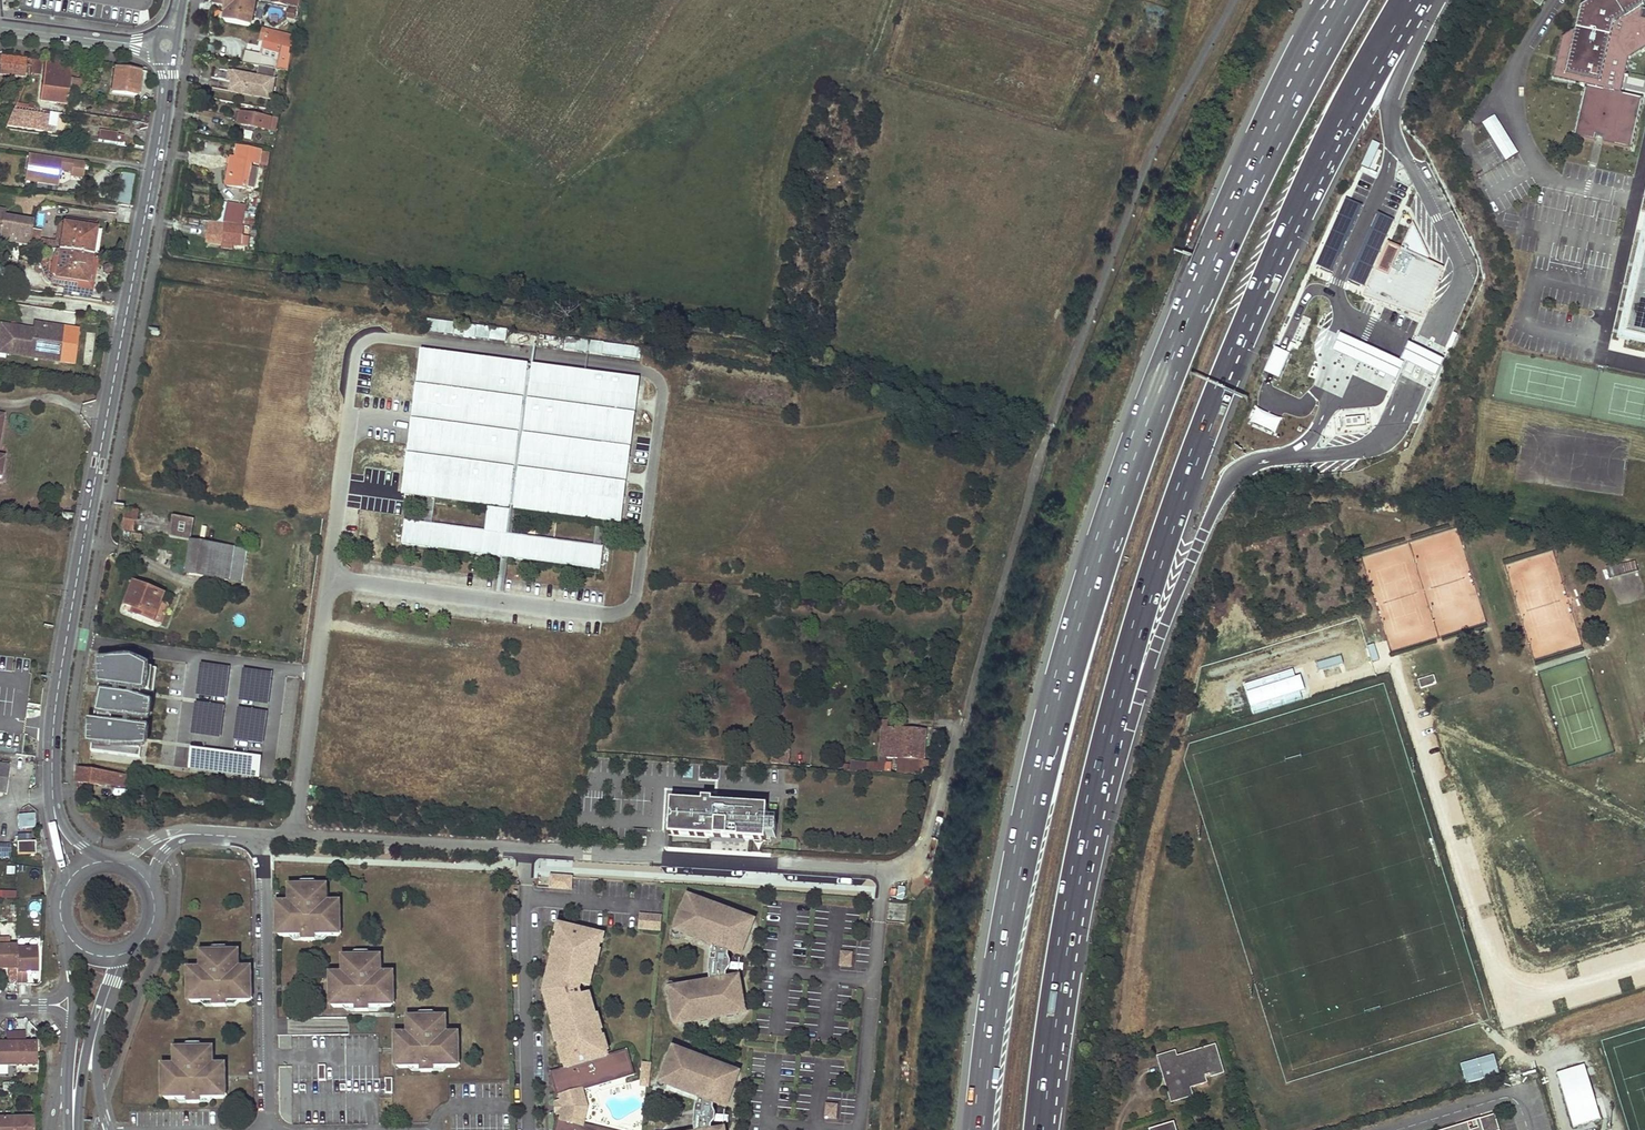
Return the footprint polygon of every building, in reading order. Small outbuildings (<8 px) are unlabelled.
[(258,0),(256,0),(227,0),(226,4),(224,12),(228,13),(226,20),(253,25),(258,0)] [(1581,6),(1579,15),(1582,16),(1582,20),(1578,19),(1576,28),(1562,36),(1557,59),(1553,77),(1586,84),(1574,135),(1595,140),(1596,134),(1600,135),(1604,136),(1602,142),(1631,148),(1643,97),(1621,92),(1622,85),(1629,58),(1644,48),(1644,8),(1643,8),(1644,0),(1590,0),(1581,6)] [(296,18),(297,11),(290,9),(288,16),(296,18)] [(296,36),(265,28),(263,36),(267,38),(264,46),(281,51),(276,68),(277,68),(289,70),(293,52),(291,51),(292,47),(294,47),(296,36)] [(215,56),(217,46),(208,44),(206,54),(215,56)] [(281,51),(264,46),(262,55),(260,65),(261,65),(276,68),(281,51)] [(260,65),(262,55),(254,53),(254,52),(247,50),(245,62),(260,65)] [(26,59),(1,57),(0,65),(0,74),(24,76),(26,59)] [(32,74),(40,75),(41,61),(33,60),(32,74)] [(71,65),(46,63),(41,101),(67,104),(69,90),(70,80),(71,65)] [(276,68),(261,65),(259,75),(258,79),(251,78),(251,74),(236,72),(234,81),(233,91),(272,98),(277,68),(276,68)] [(112,92),(136,95),(140,71),(115,67),(112,92)] [(70,80),(69,90),(80,91),(81,81),(70,80)] [(233,101),(236,93),(220,89),(218,97),(233,101)] [(15,107),(7,127),(55,133),(58,114),(15,107)] [(244,111),(238,111),(236,122),(241,123),(244,111)] [(275,128),(278,118),(244,111),(241,123),(269,129),(269,127),(275,128)] [(1505,160),(1518,152),(1495,114),(1482,122),(1505,160)] [(99,139),(116,142),(118,132),(100,130),(99,139)] [(267,165),(270,152),(239,146),(236,158),(232,157),(231,162),(227,182),(248,187),(248,184),(256,186),(259,168),(252,166),(253,162),(267,165)] [(25,177),(38,179),(59,183),(60,171),(71,172),(71,177),(83,179),(85,163),(28,155),(25,177)] [(120,203),(128,204),(130,191),(122,190),(120,203)] [(246,216),(247,206),(228,203),(225,222),(245,224),(245,222),(246,216)] [(1393,218),(1377,211),(1349,278),(1364,285),(1393,218)] [(253,217),(246,216),(245,222),(260,224),(262,213),(254,212),(253,217)] [(0,238),(0,239),(0,243),(28,247),(30,229),(31,222),(3,218),(0,214),(0,238)] [(1644,339),(1644,214),(1618,332),(1644,339)] [(243,235),(245,224),(225,222),(209,219),(208,229),(211,229),(209,241),(222,243),(222,242),(234,243),(242,245),(243,235)] [(1388,243),(1366,291),(1379,297),(1419,316),(1442,267),(1427,261),(1430,254),(1415,224),(1413,223),(1401,248),(1388,243)] [(64,225),(59,224),(57,243),(39,240),(40,231),(30,229),(28,247),(50,250),(60,252),(64,225)] [(60,252),(92,257),(96,230),(64,225),(60,252)] [(53,278),(56,278),(60,252),(50,250),(47,267),(53,278)] [(60,252),(56,278),(88,283),(92,257),(60,252)] [(454,325),(426,321),(425,334),(453,338),(454,325)] [(2,325),(0,335),(0,338),(8,339),(6,354),(60,362),(65,328),(35,324),(35,330),(34,334),(25,333),(25,329),(2,325)] [(476,327),(454,325),(453,338),(475,341),(476,327)] [(490,329),(476,327),(475,341),(488,343),(490,329)] [(507,331),(490,329),(488,343),(506,345),(507,331)] [(603,344),(507,331),(506,345),(601,357),(603,344)] [(1402,361),(1340,334),(1333,349),(1395,377),(1402,361)] [(1442,356),(1409,341),(1401,358),(1434,373),(1442,356)] [(642,349),(603,344),(601,357),(640,362),(642,349)] [(1287,353),(1275,347),(1265,370),(1277,375),(1287,353)] [(637,383),(422,354),(404,493),(428,496),(435,497),(508,507),(515,508),(598,519),(605,519),(619,521),(637,383)] [(1281,417),(1255,406),(1249,419),(1275,431),(1281,417)] [(435,497),(428,496),(425,524),(431,525),(435,497)] [(515,508),(508,507),(507,513),(505,534),(511,535),(515,508)] [(191,519),(124,509),(121,529),(188,539),(191,519)] [(425,524),(404,521),(401,545),(501,558),(508,559),(601,571),(604,547),(601,547),(594,546),(511,535),(505,534),(507,513),(489,511),(487,532),(431,525),(425,524)] [(605,519),(598,519),(594,546),(601,547),(605,519)] [(206,543),(190,541),(185,573),(201,576),(206,543)] [(233,547),(206,543),(201,576),(228,580),(228,578),(233,547)] [(233,547),(228,578),(240,580),(244,549),(233,547)] [(508,559),(501,558),(497,593),(503,593),(508,559)] [(1621,565),(1605,567),(1608,579),(1624,575),(1621,565)] [(159,592),(133,582),(124,604),(138,611),(137,614),(148,619),(159,592)] [(168,598),(163,595),(159,607),(164,609),(168,598)] [(173,600),(168,598),(164,609),(169,610),(173,600)] [(157,670),(106,663),(101,700),(97,700),(90,752),(140,758),(147,706),(141,706),(143,692),(154,694),(157,670)] [(1433,676),(1418,681),(1420,689),(1436,684),(1433,676)] [(925,729),(887,727),(885,758),(895,759),(923,760),(925,729)] [(190,749),(188,769),(258,779),(261,759),(190,749)] [(790,751),(778,749),(777,757),(771,757),(771,763),(789,764),(790,751)] [(923,766),(923,760),(895,759),(894,773),(921,775),(923,766)] [(879,764),(852,762),(852,771),(873,773),(874,771),(885,772),(885,764),(879,764)] [(129,787),(130,776),(78,769),(76,781),(108,787),(108,784),(129,787)] [(129,790),(114,788),(113,796),(127,798),(129,790)] [(674,803),(672,837),(722,840),(768,842),(770,808),(715,805),(716,801),(710,801),(705,800),(705,804),(674,803)] [(34,812),(17,815),(19,829),(36,826),(34,812)] [(636,827),(634,834),(645,838),(647,831),(636,827)] [(782,849),(796,850),(796,840),(783,839),(782,849)] [(17,843),(17,855),(34,854),(34,842),(17,843)] [(577,880),(556,879),(556,891),(576,893),(577,880)] [(277,933),(280,936),(302,937),(302,940),(316,940),(316,936),(338,936),(341,932),(341,919),(338,919),(338,910),(341,910),(341,906),(337,902),(328,902),(328,889),(325,885),(292,886),(288,889),(288,902),(280,902),(276,906),(276,913),(280,912),(280,919),(276,919),(277,933)] [(0,891),(0,899),(17,898),(16,890),(0,891)] [(698,902),(689,906),(682,925),(686,935),(718,946),(715,954),(712,976),(714,984),(681,990),(675,998),(678,1019),(686,1024),(740,1016),(745,1007),(742,987),(734,981),(728,982),(727,975),(730,970),(731,964),(729,959),(732,951),(737,953),(746,949),(753,930),(749,921),(698,902)] [(664,918),(643,916),(641,930),(662,932),(664,918)] [(556,1073),(563,1097),(566,1096),(568,1103),(568,1112),(565,1121),(560,1120),(558,1129),(602,1129),(583,1125),(586,1113),(586,1104),(582,1092),(636,1076),(629,1051),(609,1057),(593,1005),(589,1006),(587,998),(583,998),(582,992),(584,984),(590,986),(592,977),(596,978),(604,943),(603,942),(604,936),(567,927),(565,933),(563,933),(555,968),(559,969),(557,977),(553,976),(550,987),(554,987),(555,998),(551,999),(554,1009),(558,1008),(560,1015),(556,1016),(572,1068),(556,1073)] [(9,938),(0,938),(0,969),(7,969),(8,980),(17,979),(17,950),(17,947),(9,947),(9,938)] [(38,972),(37,950),(17,950),(17,979),(17,983),(26,983),(27,983),(26,972),(38,972)] [(188,999),(192,1002),(213,1002),(213,1006),(227,1006),(227,1002),(249,1002),(252,998),(252,984),(248,984),(248,976),(252,976),(252,972),(248,968),(240,968),(240,955),(236,951),(203,952),(199,955),(200,968),(191,968),(187,972),(187,977),(191,977),(191,985),(188,985),(188,999)] [(853,953),(842,953),(841,966),(851,967),(853,953)] [(330,1004),(333,1007),(355,1007),(356,1011),(369,1011),(369,1007),(391,1007),(395,1003),(395,989),(391,989),(391,981),(395,981),(394,976),(391,973),(382,973),(382,960),(378,956),(346,956),(342,960),(342,973),(334,973),(330,977),(330,982),(334,982),(334,990),(330,990),(330,1004)] [(395,1064),(399,1068),(421,1068),(421,1072),(435,1071),(435,1067),(456,1067),(460,1064),(460,1037),(456,1033),(447,1033),(447,1020),(443,1016),(411,1017),(407,1021),(407,1034),(398,1034),(395,1038),(395,1042),(399,1043),(399,1050),(395,1050),(395,1064)] [(6,1044),(0,1044),(0,1066),(16,1066),(15,1033),(6,1033),(6,1044)] [(36,1043),(25,1043),(25,1033),(15,1033),(16,1066),(36,1065),(36,1043)] [(1176,1051),(1159,1056),(1164,1071),(1173,1068),(1175,1075),(1168,1078),(1171,1087),(1168,1088),(1172,1101),(1194,1095),(1191,1087),(1190,1082),(1206,1077),(1224,1071),(1216,1044),(1178,1056),(1176,1051)] [(162,1095),(166,1099),(187,1099),(188,1103),(201,1103),(201,1099),(223,1098),(227,1095),(226,1081),(222,1081),(222,1073),(226,1073),(226,1068),(222,1064),(214,1064),(214,1052),(210,1048),(177,1048),(174,1052),(174,1065),(165,1065),(162,1069),(162,1074),(166,1074),(166,1082),(162,1082),(162,1095)] [(738,1082),(734,1073),(683,1054),(674,1058),(667,1077),(671,1086),(703,1098),(700,1106),(697,1128),(698,1129),(713,1129),(712,1126),(715,1121),(716,1116),(714,1110),(717,1103),(722,1105),(731,1101),(738,1082)] [(1493,1054),(1459,1064),(1466,1085),(1499,1075),(1493,1054)] [(648,1064),(645,1064),(643,1086),(650,1087),(652,1065),(648,1064)] [(1558,1074),(1574,1127),(1600,1119),(1584,1066),(1558,1074)] [(1206,1077),(1190,1082),(1191,1087),(1207,1083),(1206,1077)] [(838,1106),(827,1105),(826,1119),(836,1120),(838,1106)] [(1496,1114),(1480,1119),(1482,1127),(1479,1128),(1473,1129),(1501,1129),(1496,1114)] [(33,1118),(13,1119),(13,1129),(34,1129),(33,1118)] [(13,1119),(0,1119),(0,1129),(13,1129),(13,1119)]
